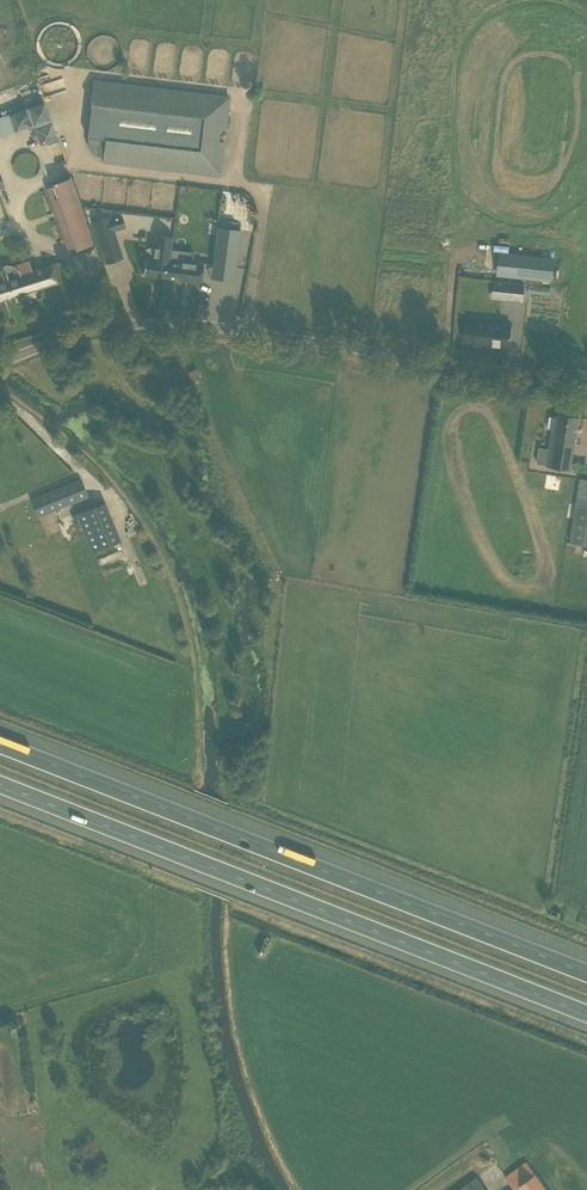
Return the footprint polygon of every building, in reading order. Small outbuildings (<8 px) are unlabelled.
[(0,58),(0,62),(4,72),(13,68),(8,55),(0,58)] [(102,162),(218,176),(227,99),(159,91),(159,88),(95,80),(88,137),(87,142),(88,146),(89,149),(92,152),(94,155),(98,156),(103,156),(102,162)] [(36,125),(42,144),(59,139),(48,101),(0,115),(0,135),(36,125)] [(76,244),(77,247),(91,243),(69,180),(48,187),(68,247),(76,244)] [(110,216),(92,222),(101,250),(119,244),(110,216)] [(218,226),(213,264),(235,267),(240,230),(218,226)] [(143,275),(201,282),(203,263),(170,259),(171,249),(173,237),(156,235),(152,260),(145,259),(143,275)] [(499,252),(497,275),(517,277),(552,281),(554,257),(519,254),(499,252)] [(64,281),(58,261),(32,270),(29,260),(13,265),(10,265),(7,265),(3,266),(4,269),(1,271),(0,271),(0,301),(64,281)] [(503,299),(524,301),(526,285),(505,282),(503,299)] [(474,344),(509,347),(511,325),(499,324),(477,322),(476,324),(465,323),(464,340),(475,341),(474,344)] [(182,361),(191,358),(187,344),(178,347),(182,361)] [(547,464),(571,468),(579,416),(559,413),(558,417),(550,416),(548,428),(552,429),(547,464)] [(30,499),(38,517),(88,497),(81,478),(30,499)] [(570,543),(586,545),(586,479),(580,478),(570,543)] [(79,522),(91,552),(121,540),(105,502),(76,514),(72,516),(75,524),(79,522)] [(521,1189),(547,1189),(526,1162),(505,1178),(514,1189),(518,1187),(521,1189)] [(476,1177),(458,1189),(485,1189),(476,1177)]
